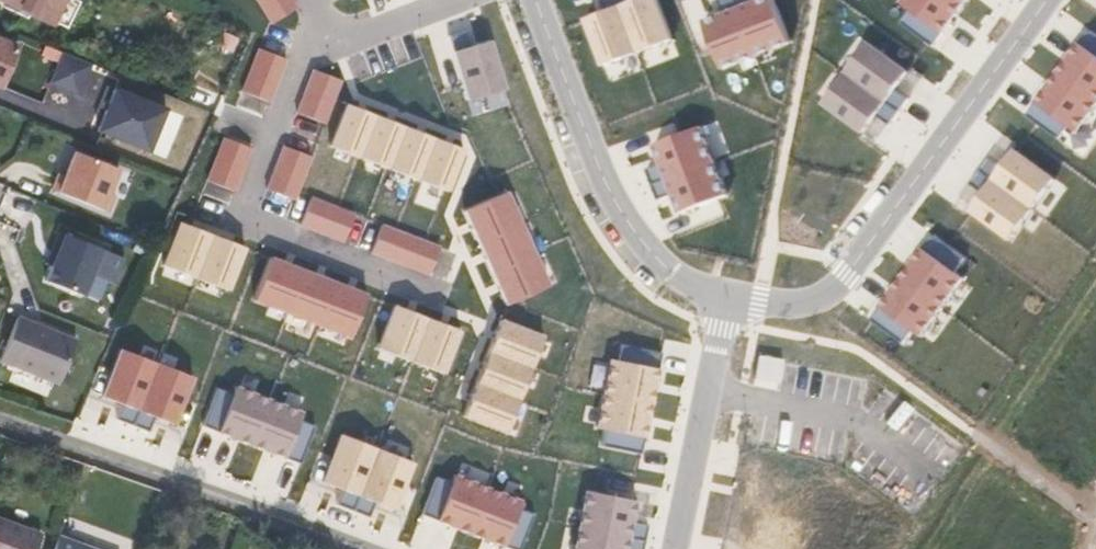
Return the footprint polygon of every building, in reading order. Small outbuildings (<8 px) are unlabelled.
[(61,0),(5,0),(51,22),(61,0)] [(272,24),(298,8),(294,0),(258,0),(272,24)] [(622,6),(640,52),(676,38),(663,0),(639,0),(622,6)] [(760,56),(794,44),(777,0),(758,0),(741,7),(760,56)] [(958,0),(905,0),(902,4),(911,10),(901,23),(933,47),(957,14),(964,4),(958,0)] [(606,66),(640,52),(622,6),(587,20),(606,66)] [(726,69),(760,56),(741,7),(707,18),(719,48),(726,69)] [(1095,101),(1095,35),(1090,30),(1067,64),(1059,74),(1095,101)] [(478,43),(453,51),(461,83),(466,101),(506,89),(491,40),(491,39),(478,43)] [(14,47),(0,41),(0,81),(14,47)] [(846,74),(901,112),(909,100),(897,90),(909,73),(869,44),(846,74)] [(270,102),(287,58),(260,48),(243,92),(270,102)] [(333,99),(341,79),(314,69),(297,112),(325,123),(333,99)] [(901,112),(846,74),(825,104),(866,133),(878,116),(891,125),(901,112)] [(1095,107),(1095,101),(1059,74),(1053,83),(1028,115),(1038,123),(1059,139),(1070,125),(1078,132),(1095,107)] [(99,130),(152,153),(171,109),(118,86),(99,130)] [(359,158),(376,116),(366,112),(361,110),(358,109),(345,104),(329,147),(359,158)] [(388,169),(406,127),(397,124),(392,122),(389,121),(376,116),(359,158),(388,169)] [(648,167),(654,184),(715,161),(702,124),(681,133),(655,144),(661,162),(648,167)] [(416,179),(434,139),(426,135),(419,132),(415,131),(406,127),(388,169),(416,179)] [(252,147),(226,137),(208,180),(236,189),(252,147)] [(446,143),(434,139),(416,179),(449,191),(465,150),(449,144),(446,143)] [(312,157),(284,147),(268,191),(295,200),(298,193),(312,157)] [(982,171),(1034,211),(1057,180),(1016,150),(1009,161),(1005,166),(991,159),(986,165),(982,171)] [(117,169),(73,151),(63,175),(57,173),(51,189),(107,211),(113,195),(107,193),(117,169)] [(731,197),(715,161),(654,184),(660,198),(674,193),(683,213),(722,200),(731,197)] [(1034,211),(982,171),(972,183),(985,193),(972,211),(1013,239),(1023,227),(1034,211)] [(474,232),(478,242),(521,222),(507,190),(498,194),(464,209),(470,223),(472,227),(474,232)] [(340,208),(313,197),(303,225),(346,241),(356,214),(340,208)] [(195,280),(213,235),(201,231),(179,222),(161,266),(195,280)] [(493,272),(535,253),(521,222),(478,242),(484,253),(486,257),(487,261),(493,272)] [(398,231),(383,225),(373,253),(428,274),(439,246),(429,242),(398,231)] [(102,249),(60,232),(52,252),(57,254),(52,265),(46,281),(83,296),(92,274),(102,249)] [(213,235),(195,280),(230,293),(248,249),(244,248),(213,235)] [(903,279),(942,308),(965,278),(957,272),(966,260),(947,245),(933,236),(910,269),(903,279)] [(102,249),(92,274),(113,281),(123,258),(102,249)] [(57,254),(52,252),(47,263),(52,265),(57,254)] [(550,286),(535,253),(493,272),(498,284),(500,289),(501,291),(506,304),(519,299),(550,286)] [(286,316),(305,271),(291,266),(284,263),(270,258),(252,303),(286,316)] [(316,275),(305,271),(286,316),(317,327),(336,283),(324,278),(316,275)] [(922,336),(942,308),(903,279),(896,288),(871,320),(904,344),(914,330),(922,336)] [(336,283),(317,327),(352,340),(368,295),(354,290),(348,287),(336,283)] [(411,361),(428,318),(417,315),(408,311),(392,305),(376,348),(411,361)] [(77,341),(18,317),(1,359),(59,383),(77,341)] [(439,323),(428,318),(411,361),(444,373),(459,330),(449,326),(444,324),(439,323)] [(492,342),(488,352),(533,369),(546,335),(501,318),(496,332),(494,338),(492,342)] [(138,411),(157,363),(119,350),(113,369),(100,365),(88,392),(103,397),(138,411)] [(476,383),(520,400),(533,369),(488,352),(484,363),(482,367),(481,371),(476,383)] [(610,359),(604,394),(654,403),(657,392),(661,369),(621,361),(610,359)] [(138,411),(178,425),(187,429),(197,402),(187,399),(195,378),(176,370),(157,363),(138,411)] [(520,400),(476,383),(472,394),(471,397),(469,402),(465,413),(463,416),(507,433),(520,400)] [(240,441),(251,445),(270,398),(236,384),(233,393),(217,387),(210,407),(203,427),(240,441)] [(654,403),(604,394),(598,427),(606,429),(604,446),(642,453),(647,437),(651,418),(654,403)] [(270,398),(251,445),(265,450),(302,464),(307,447),(316,426),(300,422),(304,411),(270,398)] [(311,476),(359,495),(377,448),(340,433),(332,455),(320,452),(311,476)] [(377,448),(359,495),(407,515),(417,488),(409,484),(417,464),(377,448)] [(473,532),(490,485),(456,473),(453,482),(439,477),(433,494),(425,513),(460,527),(473,532)] [(473,532),(487,538),(514,548),(525,548),(538,515),(522,510),(525,499),(490,485),(473,532)] [(588,490),(580,528),(632,536),(639,500),(607,494),(588,490)] [(42,533),(0,517),(0,548),(36,548),(42,533)] [(580,528),(576,548),(630,548),(632,536),(580,528)] [(58,536),(54,548),(94,548),(58,536)]
